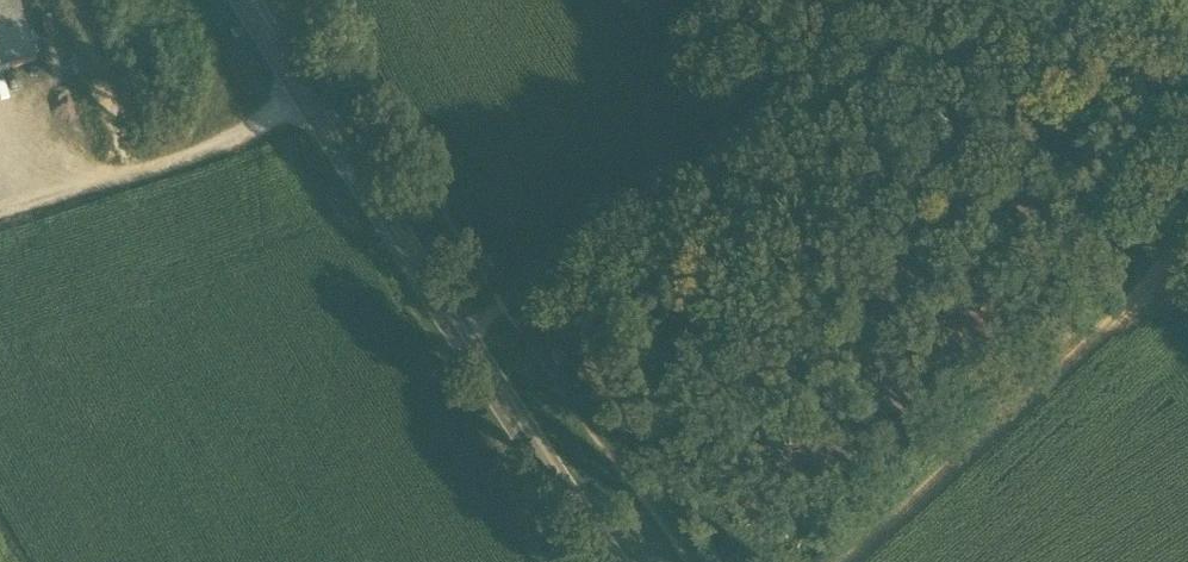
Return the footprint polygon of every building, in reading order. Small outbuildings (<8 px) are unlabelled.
[(41,65),(22,1),(21,0),(0,0),(0,77),(41,65)]
